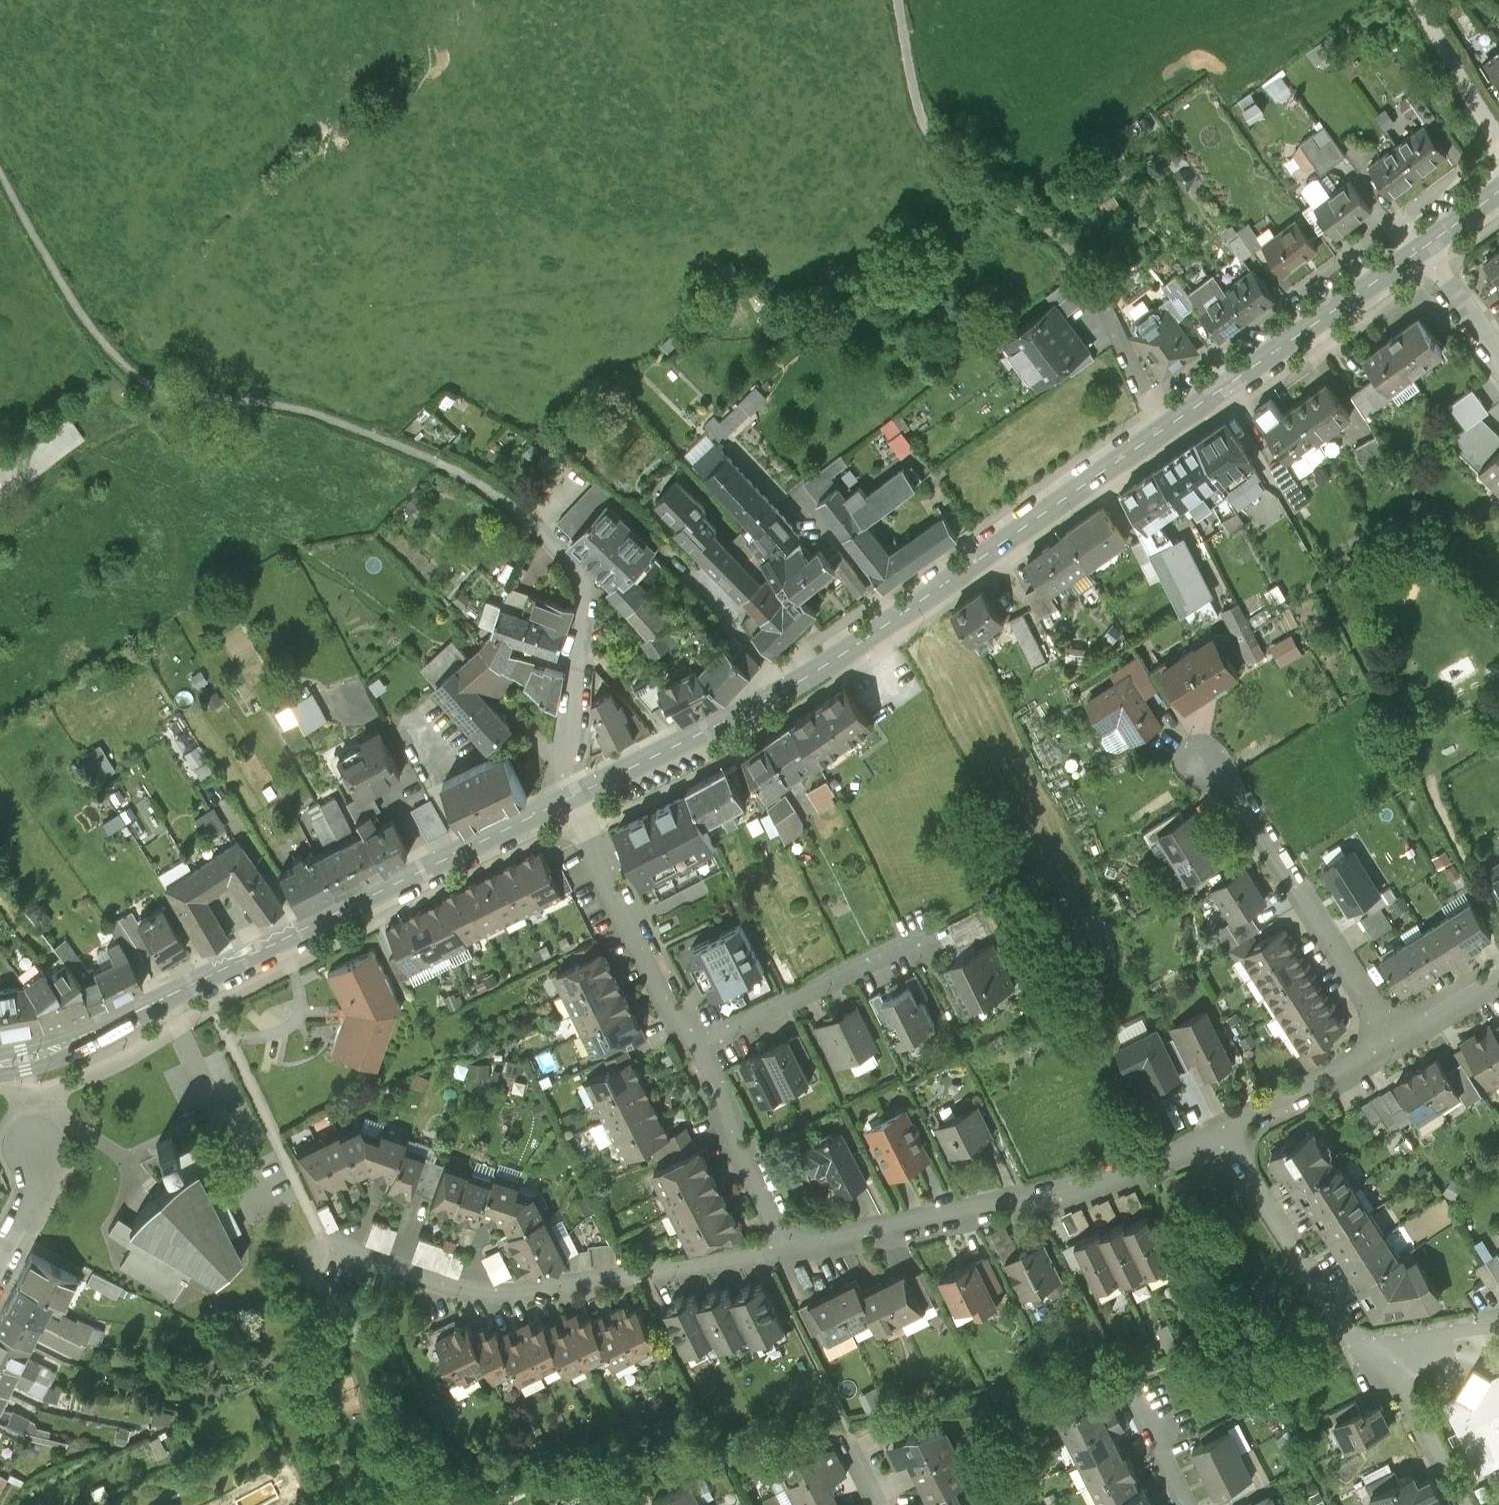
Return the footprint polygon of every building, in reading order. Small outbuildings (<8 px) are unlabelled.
[(1330,33),(1322,39),(1329,49),(1337,43),(1330,33)] [(1329,49),(1322,39),(1309,49),(1318,62),(1331,52),(1329,49)] [(1486,59),(1498,77),(1498,49),(1486,59)] [(1293,86),(1282,74),(1266,84),(1279,100),(1293,86)] [(1436,114),(1417,87),(1407,94),(1418,110),(1426,121),(1436,114)] [(1410,116),(1418,110),(1407,94),(1401,98),(1404,104),(1403,105),(1410,116)] [(1396,120),(1387,108),(1377,115),(1386,127),(1396,120)] [(1160,122),(1151,110),(1131,124),(1141,138),(1155,128),(1153,127),(1160,122)] [(1425,122),(1398,142),(1419,171),(1446,152),(1425,122)] [(1321,171),(1346,153),(1324,123),(1300,141),(1293,151),(1303,166),(1315,162),(1321,171)] [(1391,192),(1419,171),(1398,142),(1390,132),(1374,144),(1382,154),(1370,163),(1391,192)] [(1136,172),(1130,163),(1117,172),(1124,181),(1136,172)] [(1190,167),(1181,167),(1176,175),(1185,187),(1191,183),(1195,174),(1190,167)] [(1303,186),(1313,200),(1330,223),(1336,232),(1370,207),(1350,179),(1339,187),(1328,171),(1320,177),(1319,174),(1313,174),(1304,181),(1303,186)] [(1303,207),(1320,230),(1330,223),(1313,200),(1303,207)] [(1317,246),(1296,218),(1264,241),(1263,242),(1273,256),(1283,271),(1317,246)] [(1248,220),(1237,228),(1252,248),(1253,249),(1263,242),(1264,241),(1248,220)] [(1117,236),(1106,224),(1096,233),(1106,245),(1117,236)] [(1252,248),(1237,228),(1227,236),(1242,255),(1252,248)] [(1498,277),(1498,246),(1484,257),(1498,277)] [(1236,280),(1226,287),(1247,316),(1274,296),(1252,267),(1236,279),(1236,280)] [(1221,336),(1247,316),(1226,287),(1214,271),(1188,290),(1197,302),(1221,336)] [(1163,282),(1171,294),(1184,311),(1197,302),(1188,290),(1175,273),(1163,282)] [(1064,313),(1082,300),(1066,278),(1048,292),(1055,302),(1064,313)] [(1158,307),(1166,319),(1171,315),(1174,319),(1175,319),(1175,320),(1185,313),(1184,311),(1171,294),(1159,302),(1158,307)] [(746,312),(737,297),(722,305),(731,321),(746,312)] [(1008,339),(1024,360),(1071,323),(1064,313),(1055,302),(1008,339)] [(1135,325),(1139,330),(1134,334),(1163,373),(1196,349),(1175,320),(1175,319),(1174,319),(1171,315),(1166,319),(1158,307),(1152,307),(1136,318),(1135,325)] [(1419,314),(1386,337),(1410,369),(1442,346),(1419,314)] [(1088,345),(1071,323),(1024,360),(1039,380),(1065,362),(1088,345)] [(684,335),(678,329),(663,342),(669,348),(684,335)] [(1420,382),(1410,369),(1386,337),(1365,353),(1377,369),(1395,392),(1398,396),(1402,396),(1420,382)] [(1095,356),(1088,345),(1065,362),(1072,372),(1095,356)] [(1366,413),(1395,392),(1377,369),(1350,390),(1366,413)] [(1327,380),(1295,404),(1315,432),(1319,439),(1334,428),(1332,426),(1350,413),(1327,380)] [(706,421),(722,438),(768,393),(758,382),(721,418),(715,413),(706,421)] [(1449,401),(1466,423),(1481,412),(1488,407),(1471,385),(1449,401)] [(1287,453),(1315,432),(1295,404),(1295,403),(1283,411),(1272,396),(1254,408),(1266,425),(1267,425),(1274,435),(1269,438),(1277,449),(1281,445),(1287,453)] [(67,412),(0,458),(0,490),(82,434),(67,412)] [(1479,466),(1483,462),(1498,447),(1498,429),(1481,412),(1466,423),(1449,436),(1479,466)] [(881,423),(904,454),(915,445),(893,415),(881,423)] [(1226,418),(1198,437),(1220,476),(1235,504),(1262,486),(1254,476),(1260,472),(1251,459),(1252,458),(1244,446),(1245,445),(1226,418)] [(686,450),(695,459),(716,438),(708,430),(686,450)] [(1367,467),(1388,456),(1375,433),(1354,444),(1367,467)] [(1205,486),(1220,476),(1198,437),(1157,466),(1189,512),(1212,497),(1205,486)] [(695,459),(707,472),(728,451),(716,438),(695,459)] [(1498,478),(1498,447),(1483,462),(1498,478)] [(747,532),(776,505),(728,451),(707,472),(752,523),(745,530),(747,532)] [(805,478),(818,495),(837,481),(830,475),(849,461),(842,452),(805,478)] [(1285,455),(1270,463),(1295,507),(1310,499),(1285,455)] [(860,484),(847,494),(866,518),(916,482),(904,466),(868,493),(860,484)] [(1182,517),(1189,512),(1157,466),(1119,492),(1140,531),(1159,519),(1176,506),(1182,517)] [(1245,523),(1235,504),(1220,476),(1205,486),(1212,497),(1230,533),(1245,523)] [(726,544),(713,529),(717,525),(703,511),(707,507),(678,477),(657,498),(680,521),(675,526),(677,527),(678,526),(695,544),(694,545),(695,546),(696,545),(744,594),(752,602),(748,605),(752,610),(743,617),(754,630),(765,620),(762,615),(784,598),(766,574),(769,571),(754,547),(747,539),(748,538),(741,528),(726,544)] [(558,519),(576,536),(608,502),(615,494),(598,478),(558,519)] [(845,533),(866,518),(847,494),(837,481),(818,495),(820,498),(819,499),(845,533)] [(612,573),(618,579),(628,568),(643,583),(664,562),(651,550),(655,547),(608,502),(576,536),(575,537),(587,548),(582,552),(608,577),(612,573)] [(1102,504),(1066,530),(1089,563),(1126,538),(1102,504)] [(793,523),(776,505),(747,532),(750,536),(757,529),(770,544),(777,538),(783,546),(799,533),(792,524),(793,523)] [(886,544),(866,518),(845,533),(870,564),(884,585),(958,535),(945,514),(901,544),(896,537),(886,544)] [(1159,519),(1140,531),(1142,536),(1150,552),(1173,540),(1159,519)] [(801,541),(787,553),(783,546),(777,538),(770,544),(757,529),(750,536),(777,581),(784,575),(809,555),(801,541)] [(1097,578),(1089,563),(1066,530),(1028,556),(1052,589),(1057,590),(1066,583),(1067,578),(1075,590),(1080,590),(1097,578)] [(1132,541),(1151,580),(1162,575),(1150,552),(1142,536),(1132,541)] [(1181,543),(1173,540),(1150,552),(1162,575),(1181,613),(1208,596),(1181,543)] [(809,555),(784,575),(801,593),(835,565),(829,556),(821,545),(809,555)] [(839,548),(829,556),(835,565),(860,594),(869,585),(839,548)] [(609,588),(629,609),(647,590),(648,588),(643,583),(628,568),(618,579),(609,588)] [(1315,585),(1305,572),(1297,579),(1306,592),(1315,585)] [(787,595),(784,598),(762,615),(765,620),(754,630),(774,650),(817,609),(801,593),(784,575),(777,581),(787,595)] [(1283,594),(1276,580),(1262,588),(1269,602),(1283,594)] [(1039,616),(1059,607),(1043,583),(1026,591),(1039,616)] [(511,584),(501,604),(520,611),(529,591),(511,584)] [(992,640),(985,630),(1003,617),(982,588),(953,609),(981,648),(992,640)] [(629,609),(649,633),(650,634),(669,622),(677,617),(647,590),(629,609)] [(529,591),(520,611),(567,627),(574,606),(529,591)] [(1241,598),(1224,607),(1252,661),(1269,652),(1241,598)] [(494,627),(501,604),(486,599),(479,622),(494,627)] [(494,627),(493,630),(513,637),(559,652),(567,627),(520,611),(501,604),(494,627)] [(1033,663),(1046,657),(1036,638),(1022,611),(1010,617),(1033,663)] [(679,635),(669,622),(650,634),(649,633),(643,637),(653,653),(672,641),(679,635)] [(509,649),(513,637),(493,630),(483,644),(501,664),(517,676),(526,682),(534,664),(535,661),(523,655),(509,649)] [(1180,651),(1164,660),(1184,692),(1189,701),(1214,686),(1218,690),(1229,683),(1227,678),(1238,671),(1227,655),(1223,658),(1205,630),(1178,647),(1180,651)] [(1047,632),(1036,638),(1046,657),(1057,652),(1047,632)] [(1299,648),(1288,632),(1268,644),(1278,661),(1299,648)] [(425,669),(438,684),(459,665),(470,655),(456,640),(425,669)] [(726,641),(701,669),(726,696),(752,671),(738,656),(748,647),(743,641),(733,650),(726,641)] [(470,655),(459,665),(472,678),(490,699),(517,676),(501,664),(483,644),(470,655)] [(1144,696),(1159,687),(1148,670),(1139,654),(1114,671),(1119,679),(1129,673),(1144,696)] [(1168,702),(1184,692),(1164,660),(1148,670),(1159,687),(1168,702)] [(545,667),(534,664),(526,682),(557,707),(563,669),(546,664),(545,667)] [(686,716),(726,696),(701,669),(697,664),(670,679),(665,670),(657,674),(670,697),(671,700),(677,697),(686,716)] [(472,678),(459,665),(438,684),(488,742),(511,722),(490,699),(472,678)] [(196,685),(206,679),(199,667),(189,673),(196,685)] [(670,697),(657,674),(657,673),(634,685),(653,706),(670,697)] [(1160,722),(1144,696),(1129,673),(1119,679),(1088,699),(1105,726),(1102,738),(1107,745),(1119,748),(1160,722)] [(792,720),(817,757),(819,760),(873,723),(846,684),(792,720)] [(215,688),(203,695),(209,706),(221,699),(215,688)] [(597,727),(606,744),(618,737),(620,741),(635,734),(626,715),(629,714),(623,700),(620,702),(613,688),(593,698),(600,711),(595,714),(601,725),(597,727)] [(326,717),(311,690),(274,711),(283,727),(297,719),(303,730),(326,717)] [(637,710),(629,714),(626,715),(635,734),(637,737),(652,730),(648,722),(646,723),(642,716),(640,717),(637,710)] [(792,720),(766,739),(791,775),(796,784),(807,777),(801,768),(817,757),(792,720)] [(335,758),(355,794),(356,796),(364,792),(401,772),(378,729),(359,739),(361,744),(335,758)] [(776,785),(791,775),(766,739),(745,753),(764,793),(776,785)] [(114,767),(98,741),(81,752),(97,777),(114,767)] [(211,772),(194,745),(182,753),(199,780),(211,772)] [(444,779),(465,824),(527,795),(506,750),(444,779)] [(687,787),(689,791),(706,821),(725,811),(730,822),(739,817),(734,806),(746,800),(727,766),(687,787)] [(834,790),(828,777),(809,788),(820,808),(836,800),(831,792),(834,790)] [(799,820),(776,785),(764,793),(786,837),(802,829),(798,820),(799,820)] [(716,844),(706,821),(689,791),(657,807),(658,808),(649,813),(648,812),(617,827),(644,880),(649,878),(660,900),(721,869),(710,847),(716,844)] [(344,800),(354,817),(366,811),(367,812),(379,806),(372,795),(366,797),(364,792),(356,796),(355,794),(344,800)] [(319,803),(323,810),(340,842),(354,834),(348,834),(349,826),(333,796),(319,803)] [(126,827),(141,817),(143,820),(155,813),(145,798),(133,805),(131,801),(116,811),(122,821),(126,827)] [(448,829),(431,798),(412,808),(430,840),(448,829)] [(205,839),(224,827),(211,806),(193,818),(205,839)] [(1144,831),(1151,841),(1187,818),(1181,808),(1144,831)] [(323,850),(340,842),(323,810),(310,816),(323,843),(327,845),(323,850)] [(122,821),(116,811),(99,821),(105,832),(122,821)] [(356,820),(361,831),(381,866),(408,852),(391,818),(388,818),(374,825),(368,813),(356,820)] [(143,820),(141,817),(126,827),(137,844),(152,834),(143,820)] [(1151,841),(1176,881),(1223,852),(1213,835),(1204,840),(1189,817),(1187,818),(1151,841)] [(354,834),(340,842),(357,878),(381,866),(361,831),(354,834)] [(164,884),(202,950),(227,936),(203,897),(227,881),(257,920),(282,906),(236,840),(201,862),(197,856),(187,863),(190,868),(164,884)] [(323,850),(316,854),(333,889),(357,878),(340,842),(323,850)] [(1351,910),(1364,902),(1379,893),(1352,849),(1324,866),(1351,910)] [(541,850),(521,859),(542,902),(562,892),(551,871),(541,850)] [(296,908),(333,889),(316,854),(303,860),(301,855),(291,860),(293,865),(278,873),(296,908)] [(523,911),(542,902),(521,859),(502,869),(523,911)] [(1453,860),(1442,867),(1450,879),(1461,873),(1453,860)] [(562,866),(551,871),(562,892),(573,887),(562,866)] [(1245,868),(1214,888),(1232,918),(1233,919),(1249,909),(1265,899),(1245,868)] [(504,921),(523,911),(502,869),(483,878),(504,921)] [(485,930),(504,921),(483,878),(464,887),(485,930)] [(1370,912),(1380,905),(1397,895),(1391,885),(1379,893),(1364,902),(1370,912)] [(465,939),(485,930),(464,887),(445,896),(446,898),(465,939)] [(1453,911),(1475,898),(1468,887),(1446,901),(1453,911)] [(473,954),(465,939),(446,898),(426,908),(454,963),(473,954)] [(1471,901),(1449,915),(1468,946),(1490,933),(1471,901)] [(39,925),(49,917),(38,902),(27,911),(39,925)] [(1370,912),(1360,918),(1373,938),(1393,926),(1380,905),(1370,912)] [(137,921),(136,921),(152,949),(159,961),(185,946),(161,906),(137,921)] [(426,908),(407,917),(434,973),(454,963),(426,908)] [(948,922),(960,945),(988,931),(976,908),(948,922)] [(1261,927),(1249,909),(1233,919),(1232,918),(1215,928),(1228,948),(1251,933),(1261,927)] [(1446,960),(1468,946),(1449,915),(1426,929),(1446,960)] [(107,923),(116,940),(118,939),(125,950),(130,961),(152,949),(136,921),(137,921),(135,918),(123,925),(118,916),(107,923)] [(416,982),(434,973),(407,917),(388,926),(400,952),(409,969),(410,969),(412,973),(416,982)] [(736,982),(765,968),(741,921),(721,931),(721,930),(710,936),(711,937),(691,947),(714,993),(736,982)] [(1244,953),(1256,972),(1295,948),(1282,928),(1258,943),(1243,952),(1244,953)] [(1426,929),(1404,943),(1424,974),(1446,960),(1426,929)] [(1258,943),(1251,933),(1228,948),(1235,959),(1244,953),(1243,952),(1258,943)] [(90,1010),(106,1002),(97,976),(93,977),(63,936),(52,945),(65,961),(80,981),(90,1010)] [(141,984),(130,961),(125,950),(118,939),(116,940),(95,950),(102,963),(93,967),(97,976),(106,1002),(141,984)] [(581,959),(600,949),(595,939),(576,948),(581,959)] [(938,968),(960,1012),(1015,986),(993,941),(938,968)] [(548,943),(540,946),(544,956),(552,952),(548,943)] [(1402,988),(1424,974),(1404,943),(1382,957),(1402,988)] [(538,959),(544,956),(540,946),(534,949),(538,959)] [(1256,972),(1268,992),(1308,966),(1302,957),(1301,958),(1295,948),(1256,972)] [(558,970),(567,990),(610,969),(609,967),(612,963),(606,952),(602,953),(600,949),(581,959),(558,970)] [(325,1018),(343,1017),(331,1051),(375,1066),(394,1011),(401,1008),(373,950),(326,973),(342,1005),(324,1006),(325,1018)] [(399,979),(412,973),(410,969),(409,969),(400,952),(389,957),(399,979)] [(781,962),(793,981),(801,976),(790,957),(781,962)] [(43,1025),(66,1018),(56,989),(46,975),(35,960),(17,973),(25,985),(33,996),(43,1025)] [(65,961),(46,975),(56,989),(66,1018),(90,1010),(80,981),(65,961)] [(1268,992),(1280,1011),(1319,987),(1313,976),(1314,976),(1308,966),(1268,992)] [(611,972),(610,969),(567,990),(576,1009),(619,988),(618,985),(621,982),(616,971),(611,972)] [(911,984),(918,999),(923,997),(923,999),(929,996),(917,972),(906,977),(910,984),(911,984)] [(1154,990),(1161,986),(1158,979),(1151,983),(1154,990)] [(736,982),(714,993),(713,994),(723,1014),(746,1002),(736,982)] [(887,1016),(899,1041),(935,1023),(923,999),(923,997),(918,999),(911,984),(910,984),(884,997),(883,998),(891,1013),(886,1015),(887,1016)] [(0,988),(0,1032),(43,1025),(33,996),(25,985),(0,988)] [(1280,1011),(1293,1031),(1332,1006),(1333,1006),(1327,996),(1326,997),(1319,987),(1280,1011)] [(576,1009),(586,1028),(629,1008),(628,1005),(630,1002),(625,991),(621,991),(619,988),(576,1009)] [(882,1019),(887,1016),(886,1015),(891,1013),(883,998),(884,997),(881,989),(870,994),(882,1019)] [(455,991),(446,996),(452,1008),(465,1002),(461,994),(457,996),(455,991)] [(1229,1006),(1224,998),(1218,1002),(1224,1009),(1229,1006)] [(1345,1026),(1332,1006),(1293,1031),(1305,1050),(1305,1051),(1322,1040),(1345,1026)] [(630,1010),(629,1008),(586,1028),(595,1048),(619,1036),(638,1027),(638,1026),(637,1024),(640,1021),(635,1010),(630,1010)] [(818,1027),(835,1061),(846,1056),(852,1069),(880,1056),(856,1008),(818,1027)] [(1173,1036),(1187,1063),(1198,1057),(1207,1076),(1232,1064),(1206,1010),(1169,1028),(1173,1036)] [(1240,1018),(1236,1012),(1227,1017),(1231,1024),(1240,1018)] [(619,1036),(624,1047),(627,1046),(647,1036),(641,1024),(638,1026),(638,1027),(619,1036)] [(1498,1080),(1498,1038),(1492,1027),(1487,1031),(1486,1035),(1480,1039),(1476,1033),(1463,1041),(1465,1045),(1478,1065),(1489,1082),(1495,1083),(1498,1080)] [(1153,1086),(1179,1074),(1163,1041),(1157,1029),(1119,1047),(1130,1069),(1142,1063),(1153,1086)] [(789,1036),(766,1048),(787,1090),(810,1079),(789,1036)] [(1179,1074),(1189,1069),(1187,1063),(1173,1036),(1163,1041),(1179,1074)] [(1329,1052),(1322,1040),(1305,1051),(1305,1050),(1300,1053),(1307,1065),(1329,1052)] [(1468,1071),(1478,1065),(1465,1045),(1455,1051),(1461,1061),(1468,1071)] [(607,1056),(612,1067),(630,1058),(633,1057),(627,1046),(624,1047),(607,1056)] [(542,1070),(556,1063),(549,1048),(535,1054),(542,1070)] [(763,1101),(787,1090),(766,1048),(742,1059),(763,1101)] [(1419,1068),(1416,1070),(1439,1106),(1460,1092),(1446,1070),(1437,1057),(1428,1063),(1427,1061),(1418,1067),(1419,1068)] [(585,1080),(595,1099),(641,1077),(630,1058),(612,1067),(585,1080)] [(1482,1093),(1468,1071),(1461,1061),(1446,1070),(1460,1092),(1467,1103),(1482,1093)] [(741,1064),(733,1067),(737,1077),(745,1073),(741,1064)] [(1418,1119),(1439,1106),(1416,1070),(1414,1072),(1413,1070),(1404,1075),(1406,1077),(1396,1084),(1418,1119)] [(423,1091),(429,1078),(418,1073),(412,1086),(423,1091)] [(650,1096),(641,1077),(595,1099),(604,1119),(650,1096)] [(526,1083),(515,1080),(512,1091),(523,1093),(526,1083)] [(691,1092),(687,1082),(678,1085),(683,1096),(691,1092)] [(1391,1087),(1380,1093),(1392,1111),(1393,1113),(1403,1107),(1391,1087)] [(1381,1117),(1392,1111),(1380,1093),(1380,1092),(1360,1104),(1372,1123),(1381,1117)] [(604,1119),(613,1138),(660,1115),(650,1096),(604,1119)] [(547,1113),(543,1102),(533,1107),(537,1117),(547,1113)] [(946,1137),(954,1154),(991,1136),(975,1105),(961,1112),(961,1111),(954,1115),(939,1122),(940,1125),(938,1129),(941,1136),(946,1137)] [(1403,1107),(1393,1113),(1400,1124),(1401,1126),(1413,1118),(1405,1106),(1403,1107)] [(886,1117),(911,1169),(919,1166),(920,1163),(930,1158),(917,1132),(918,1129),(915,1123),(912,1122),(905,1108),(886,1117)] [(1390,1130),(1400,1124),(1393,1113),(1392,1111),(1381,1117),(1390,1130)] [(668,1134),(660,1115),(613,1138),(623,1158),(651,1144),(669,1135),(668,1134)] [(904,1173),(911,1169),(886,1117),(867,1126),(874,1141),(873,1144),(876,1149),(879,1150),(892,1177),(901,1172),(904,1173)] [(651,1144),(657,1155),(692,1137),(686,1125),(668,1134),(669,1135),(651,1144)] [(356,1175),(366,1171),(377,1140),(361,1134),(358,1127),(337,1137),(356,1175)] [(1284,1172),(1296,1190),(1336,1164),(1313,1129),(1290,1144),(1288,1141),(1271,1152),(1270,1159),(1278,1171),(1284,1172)] [(808,1146),(810,1150),(806,1154),(805,1159),(808,1164),(811,1166),(817,1166),(819,1169),(828,1165),(841,1193),(866,1180),(842,1130),(831,1135),(830,1133),(826,1135),(827,1137),(808,1146)] [(380,1131),(377,1140),(366,1171),(389,1178),(404,1139),(380,1131)] [(336,1134),(316,1144),(335,1185),(356,1175),(337,1137),(336,1134)] [(155,1144),(163,1159),(164,1158),(174,1179),(163,1187),(159,1184),(149,1193),(152,1196),(141,1208),(130,1222),(117,1213),(107,1228),(132,1244),(119,1263),(172,1298),(184,1280),(185,1281),(187,1278),(186,1277),(192,1268),(212,1281),(212,1282),(215,1284),(241,1260),(240,1258),(239,1258),(228,1236),(240,1230),(197,1142),(178,1151),(171,1136),(155,1144)] [(697,1148),(692,1137),(657,1155),(662,1166),(697,1148)] [(1411,1146),(1405,1137),(1397,1143),(1402,1152),(1411,1146)] [(435,1161),(439,1152),(404,1139),(389,1178),(386,1188),(409,1197),(411,1191),(424,1157),(435,1161)] [(315,1195),(335,1185),(316,1144),(296,1153),(315,1195)] [(654,1169),(664,1189),(707,1168),(706,1166),(709,1162),(703,1151),(699,1151),(697,1148),(662,1166),(654,1169)] [(423,1195),(423,1194),(435,1161),(424,1157),(411,1191),(423,1195)] [(446,1166),(435,1161),(423,1194),(434,1198),(446,1166)] [(1306,1200),(1314,1212),(1354,1186),(1342,1166),(1336,1164),(1296,1190),(1303,1202),(1306,1200)] [(432,1204),(455,1213),(470,1173),(447,1165),(446,1166),(434,1198),(432,1204)] [(708,1170),(707,1168),(664,1189),(673,1208),(716,1187),(715,1185),(718,1181),(713,1170),(708,1170)] [(493,1182),(470,1173),(455,1213),(480,1222),(482,1214),(493,1182)] [(482,1214),(504,1223),(515,1193),(519,1183),(495,1174),(493,1182),(482,1214)] [(1369,1210),(1354,1186),(1314,1212),(1329,1236),(1369,1210)] [(673,1208),(683,1227),(726,1206),(725,1204),(728,1200),(722,1190),(718,1189),(716,1187),(673,1208)] [(1135,1190),(1125,1195),(1133,1212),(1134,1213),(1144,1208),(1135,1190)] [(515,1193),(504,1223),(510,1234),(546,1217),(535,1195),(529,1198),(515,1193)] [(1123,1216),(1133,1212),(1125,1195),(1124,1193),(1114,1198),(1123,1216)] [(595,1208),(588,1194),(577,1199),(584,1213),(595,1208)] [(1109,1198),(1098,1204),(1106,1220),(1107,1222),(1118,1217),(1109,1198)] [(1096,1225),(1106,1220),(1098,1204),(1097,1202),(1088,1207),(1096,1225)] [(340,1228),(329,1206),(318,1211),(328,1233),(340,1228)] [(727,1209),(726,1206),(683,1227),(692,1247),(719,1234),(736,1226),(735,1225),(734,1223),(737,1220),(732,1209),(727,1209)] [(1081,1207),(1071,1212),(1079,1229),(1080,1231),(1090,1226),(1081,1207)] [(1329,1236),(1344,1259),(1384,1233),(1369,1210),(1329,1236)] [(1070,1234),(1079,1229),(1071,1212),(1070,1211),(1061,1215),(1070,1234)] [(1148,1215),(1125,1227),(1123,1223),(1122,1223),(1147,1274),(1170,1262),(1148,1215)] [(510,1234),(520,1255),(556,1238),(546,1217),(510,1234)] [(397,1230),(373,1222),(364,1246),(388,1255),(397,1230)] [(738,1223),(735,1225),(736,1226),(719,1234),(723,1242),(732,1241),(745,1235),(738,1223)] [(1123,1281),(1144,1271),(1145,1275),(1147,1274),(1122,1223),(1101,1234),(1099,1230),(1097,1231),(1123,1281)] [(1003,1224),(988,1233),(999,1254),(1015,1250),(1003,1224)] [(1098,1289),(1119,1278),(1121,1282),(1123,1281),(1097,1231),(1074,1243),(1085,1264),(1098,1289)] [(1399,1257),(1384,1233),(1344,1259),(1358,1283),(1399,1257)] [(566,1258),(556,1238),(520,1255),(530,1274),(551,1264),(560,1269),(566,1258)] [(419,1239),(411,1263),(459,1280),(467,1256),(419,1239)] [(1008,1261),(1027,1302),(1035,1305),(1043,1300),(1045,1293),(1053,1296),(1061,1291),(1063,1283),(1044,1243),(1024,1248),(1016,1254),(1015,1250),(999,1254),(1004,1264),(1008,1261)] [(1074,1270),(1085,1264),(1074,1243),(1063,1249),(1074,1270)] [(513,1275),(499,1248),(481,1257),(494,1285),(513,1275)] [(1486,1259),(1498,1278),(1498,1280),(1498,1254),(1497,1251),(1486,1259)] [(30,1252),(16,1280),(51,1297),(60,1302),(74,1274),(30,1252)] [(974,1261),(941,1277),(958,1310),(973,1303),(978,1314),(1000,1303),(995,1292),(1001,1289),(985,1257),(975,1262),(974,1261)] [(1406,1267),(1399,1257),(1358,1283),(1365,1293),(1361,1295),(1372,1312),(1382,1311),(1391,1305),(1394,1309),(1407,1308),(1414,1303),(1416,1306),(1426,1300),(1429,1304),(1439,1298),(1416,1261),(1406,1267)] [(1488,1285),(1498,1278),(1486,1259),(1476,1266),(1488,1285)] [(91,1270),(85,1280),(115,1296),(120,1285),(91,1270)] [(922,1270),(908,1277),(924,1309),(934,1304),(929,1295),(933,1293),(922,1270)] [(905,1271),(883,1282),(901,1320),(907,1333),(930,1322),(924,1309),(908,1277),(905,1271)] [(4,1303),(39,1320),(45,1310),(51,1297),(16,1280),(4,1303)] [(855,1281),(832,1292),(851,1329),(873,1318),(861,1293),(855,1281)] [(879,1331),(901,1320),(883,1282),(861,1293),(873,1318),(879,1331)] [(743,1294),(734,1298),(753,1339),(754,1342),(773,1333),(775,1339),(787,1333),(764,1284),(753,1289),(751,1285),(741,1290),(743,1294)] [(709,1299),(700,1304),(719,1344),(720,1347),(738,1338),(741,1344),(753,1339),(734,1298),(730,1289),(719,1294),(718,1291),(708,1295),(709,1299)] [(829,1340),(851,1329),(832,1292),(811,1302),(810,1302),(823,1328),(829,1340)] [(708,1349),(719,1344),(700,1304),(696,1295),(686,1300),(684,1296),(674,1301),(676,1305),(665,1310),(686,1353),(705,1344),(708,1349)] [(812,1333),(823,1328),(810,1302),(811,1302),(810,1301),(799,1306),(812,1333)] [(34,1331),(39,1320),(4,1303),(0,1311),(0,1328),(28,1343),(34,1331)] [(625,1306),(613,1312),(616,1318),(635,1356),(637,1355),(642,1359),(649,1359),(654,1354),(653,1347),(661,1343),(643,1305),(628,1313),(625,1306)] [(58,1316),(45,1310),(39,1320),(73,1338),(84,1340),(98,1343),(101,1327),(91,1325),(76,1317),(75,1319),(60,1312),(58,1316)] [(566,1320),(569,1326),(588,1364),(608,1354),(593,1321),(590,1316),(581,1320),(578,1314),(566,1320)] [(614,1366),(635,1356),(616,1318),(607,1322),(604,1316),(593,1321),(608,1354),(614,1366)] [(73,1338),(39,1320),(34,1331),(78,1353),(84,1340),(73,1338)] [(473,1377),(489,1370),(472,1335),(467,1324),(458,1329),(454,1322),(433,1332),(443,1353),(442,1358),(445,1364),(450,1366),(453,1365),(460,1380),(468,1376),(473,1377)] [(519,1327),(522,1334),(540,1372),(561,1362),(546,1330),(543,1324),(534,1328),(531,1322),(519,1327)] [(1166,1323),(1155,1327),(1165,1351),(1176,1346),(1166,1323)] [(567,1374),(588,1364),(569,1326),(561,1330),(558,1324),(546,1330),(561,1362),(567,1374)] [(16,1366),(21,1357),(28,1343),(0,1328),(0,1358),(16,1366)] [(484,1329),(472,1335),(489,1370),(494,1379),(514,1369),(499,1337),(496,1331),(487,1336),(484,1329)] [(520,1381),(540,1372),(522,1334),(513,1338),(510,1332),(499,1337),(514,1369),(520,1381)] [(1151,1360),(1141,1338),(1128,1345),(1139,1366),(1151,1360)] [(27,1357),(21,1357),(16,1366),(49,1382),(55,1371),(27,1357)] [(11,1376),(16,1366),(0,1358),(0,1386),(5,1388),(11,1376)] [(49,1382),(16,1366),(11,1376),(15,1381),(41,1394),(58,1400),(61,1386),(49,1382)] [(1491,1379),(1473,1369),(1456,1397),(1447,1401),(1460,1427),(1448,1433),(1453,1443),(1465,1437),(1477,1464),(1498,1453),(1498,1375),(1491,1379)] [(1330,1411),(1335,1422),(1361,1409),(1355,1398),(1330,1411)] [(1058,1415),(1070,1439),(1124,1413),(1118,1401),(1101,1409),(1098,1403),(1092,1404),(1084,1408),(1082,1405),(1076,1406),(1058,1415)] [(1389,1426),(1378,1405),(1362,1413),(1361,1409),(1335,1422),(1348,1447),(1389,1426)] [(0,1407),(0,1416),(24,1428),(27,1423),(31,1425),(34,1420),(11,1409),(10,1410),(0,1407)] [(1129,1424),(1124,1413),(1070,1439),(1080,1461),(1117,1442),(1112,1432),(1129,1424)] [(1204,1443),(1229,1430),(1224,1420),(1199,1432),(1204,1443)] [(127,1429),(118,1427),(117,1431),(115,1430),(113,1439),(115,1439),(114,1442),(123,1445),(123,1442),(124,1442),(127,1432),(126,1432),(127,1429)] [(910,1458),(915,1468),(954,1449),(944,1429),(908,1434),(885,1445),(895,1465),(910,1458)] [(1193,1448),(1204,1471),(1240,1453),(1229,1430),(1204,1443),(1193,1448)] [(545,1446),(542,1439),(531,1443),(535,1451),(545,1446)] [(1123,1454),(1117,1442),(1080,1461),(1091,1482),(1132,1462),(1127,1452),(1123,1454)] [(778,1489),(790,1482),(840,1458),(835,1447),(811,1459),(808,1452),(797,1454),(768,1469),(778,1489)] [(955,1448),(954,1449),(915,1468),(930,1497),(953,1486),(964,1481),(959,1470),(961,1461),(955,1448)] [(1252,1476),(1240,1453),(1204,1471),(1216,1494),(1227,1489),(1252,1476)] [(847,1472),(840,1458),(790,1482),(800,1503),(808,1499),(831,1488),(834,1486),(831,1480),(847,1472)] [(1137,1472),(1132,1462),(1091,1482),(1102,1504),(1104,1502),(1139,1485),(1133,1474),(1137,1472)] [(1365,1483),(1371,1493),(1399,1479),(1394,1469),(1365,1483)] [(10,1470),(7,1475),(19,1482),(22,1477),(10,1470)] [(1377,1504),(1410,1504),(1438,1491),(1431,1477),(1418,1483),(1412,1472),(1399,1479),(1371,1493),(1377,1504)] [(1252,1476),(1227,1489),(1232,1499),(1247,1492),(1257,1487),(1252,1476)] [(656,1504),(694,1504),(701,1501),(691,1480),(653,1499),(656,1504)] [(91,1487),(96,1499),(111,1493),(105,1481),(91,1487)] [(1269,1481),(1257,1487),(1247,1492),(1252,1503),(1270,1493),(1271,1494),(1275,1492),(1269,1481)] [(1139,1485),(1104,1502),(1106,1504),(1152,1504),(1141,1484),(1139,1485)] [(953,1486),(930,1497),(914,1504),(970,1504),(967,1498),(959,1496),(953,1486)] [(811,1504),(823,1504),(836,1499),(831,1488),(808,1499),(811,1504)] [(1322,1498),(1319,1491),(1310,1495),(1313,1503),(1322,1498)] [(1438,1491),(1410,1504),(1445,1504),(1438,1491)] [(1271,1494),(1270,1493),(1252,1503),(1247,1504),(1276,1504),(1271,1494)]
